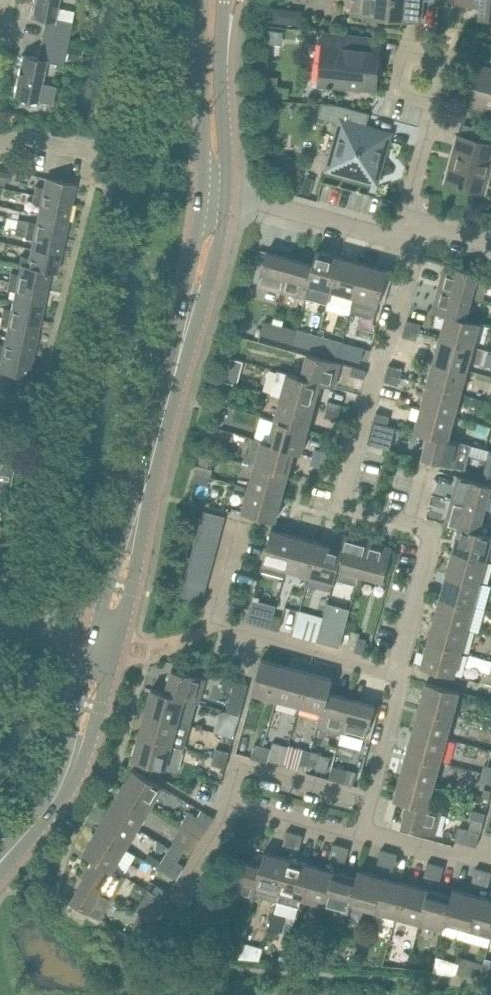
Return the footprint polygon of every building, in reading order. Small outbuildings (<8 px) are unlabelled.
[(41,38),(67,43),(71,22),(55,19),(59,0),(33,0),(30,15),(45,18),(41,38)] [(354,11),(378,13),(379,9),(389,10),(389,18),(420,21),(423,0),(355,0),(354,11)] [(455,3),(482,5),(481,17),(490,18),(490,0),(455,0),(455,3)] [(276,6),(274,21),(289,23),(290,14),(284,7),(276,6)] [(360,80),(376,82),(379,49),(367,48),(368,36),(324,32),(319,84),(328,85),(327,88),(332,88),(332,85),(359,88),(360,80)] [(63,64),(64,61),(67,43),(41,38),(37,57),(22,54),(13,95),(52,103),(56,86),(42,83),(47,61),(63,64)] [(476,68),(476,69),(479,70),(470,100),(468,100),(467,101),(490,107),(490,72),(476,68)] [(331,167),(375,179),(387,135),(366,129),(370,114),(339,105),(322,103),(319,117),(343,123),(331,167)] [(481,128),(478,140),(458,134),(453,151),(459,153),(451,183),(485,192),(490,173),(490,168),(490,131),(481,128)] [(71,202),(75,183),(46,177),(44,187),(35,185),(34,194),(71,202)] [(68,219),(71,202),(34,194),(32,202),(40,204),(38,213),(68,219)] [(64,237),(68,219),(38,213),(36,222),(28,221),(26,229),(64,237)] [(60,255),(64,237),(26,229),(25,237),(33,239),(31,248),(60,255)] [(57,273),(60,255),(31,248),(29,257),(21,255),(19,264),(21,265),(50,271),(57,273)] [(328,304),(332,290),(341,257),(317,250),(313,264),(314,264),(307,290),(308,290),(306,298),(328,304)] [(282,291),(291,258),(267,251),(258,285),(277,290),(282,291)] [(355,297),(364,263),(341,257),(332,290),(355,297)] [(314,264),(313,264),(291,258),(282,291),(306,298),(308,290),(307,290),(314,264)] [(388,270),(364,263),(355,297),(379,303),(388,270)] [(472,296),(479,273),(445,264),(439,287),(472,296)] [(47,289),(50,271),(21,265),(19,274),(10,272),(9,281),(47,289)] [(43,306),(47,289),(9,281),(7,289),(15,291),(13,300),(43,306)] [(466,319),(472,296),(439,287),(432,312),(446,315),(446,314),(466,320),(466,319)] [(39,324),(43,306),(13,300),(11,309),(3,308),(1,316),(39,324)] [(474,347),(480,322),(466,319),(466,320),(446,314),(446,315),(440,338),(474,347)] [(39,324),(1,316),(0,323),(0,324),(8,326),(6,335),(36,341),(39,324)] [(421,323),(407,320),(405,328),(419,332),(421,323)] [(269,337),(273,323),(265,321),(261,334),(269,337)] [(277,339),(281,325),(273,323),(269,337),(277,339)] [(416,340),(419,332),(405,328),(403,336),(416,340)] [(315,349),(319,336),(297,330),(294,343),(315,349)] [(36,341),(6,335),(4,344),(0,343),(0,352),(32,359),(36,341)] [(339,355),(342,342),(319,336),(315,349),(339,355)] [(467,370),(474,347),(440,338),(434,361),(467,370)] [(364,348),(342,342),(339,355),(360,361),(364,348)] [(32,359),(0,352),(0,361),(1,361),(0,364),(0,371),(28,377),(32,359)] [(341,362),(322,357),(308,353),(301,376),(301,377),(320,383),(320,384),(334,387),(341,362)] [(229,366),(228,369),(237,371),(241,370),(243,361),(231,358),(229,366)] [(461,393),(467,370),(434,361),(427,384),(461,393)] [(403,368),(389,365),(387,373),(400,376),(403,368)] [(351,374),(356,376),(364,378),(367,370),(353,366),(351,374)] [(314,406),(320,384),(320,383),(301,377),(301,376),(288,372),(281,397),(314,406)] [(398,385),(400,376),(387,373),(385,381),(398,385)] [(455,416),(461,393),(427,384),(421,407),(455,416)] [(308,429),(314,406),(281,397),(275,420),(308,429)] [(339,412),(342,404),(328,400),(326,409),(339,412)] [(204,407),(200,421),(212,424),(216,410),(204,407)] [(448,439),(449,438),(455,416),(421,407),(415,431),(429,435),(429,434),(448,439)] [(337,420),(339,412),(326,409),(324,417),(337,420)] [(390,416),(376,412),(374,420),(388,424),(390,416)] [(301,453),(308,429),(275,420),(269,442),(268,443),(295,450),(294,451),(301,453)] [(385,432),(388,424),(374,420),(372,429),(385,432)] [(472,444),(449,438),(448,439),(429,434),(429,435),(422,458),(465,469),(472,444)] [(0,437),(0,489),(9,491),(15,460),(0,457),(4,438),(0,437)] [(288,473),(294,451),(295,450),(268,443),(269,442),(262,440),(255,464),(288,473)] [(326,460),(329,452),(315,448),(313,456),(326,460)] [(324,468),(326,460),(313,456),(311,464),(324,468)] [(282,496),(288,473),(255,464),(249,487),(282,496)] [(199,465),(197,473),(210,477),(213,469),(199,465)] [(208,485),(210,477),(197,473),(194,481),(208,485)] [(490,488),(490,485),(458,476),(452,500),(485,509),(490,488)] [(275,520),(282,496),(249,487),(247,492),(242,511),(275,520)] [(479,532),(479,531),(485,509),(452,500),(445,524),(459,528),(459,527),(479,532)] [(204,511),(201,522),(222,528),(226,516),(204,511)] [(220,538),(222,528),(201,522),(198,532),(220,538)] [(479,531),(479,532),(459,527),(459,528),(453,550),(486,559),(490,543),(490,534),(479,531)] [(287,569),(296,535),(272,529),(263,562),(282,567),(287,569)] [(217,549),(220,538),(198,532),(195,543),(217,549)] [(360,574),(369,541),(345,534),(341,548),(342,548),(337,568),(338,568),(360,574)] [(310,575),(319,542),(296,535),(287,569),(310,575)] [(393,547),(369,541),(360,574),(364,575),(384,580),(393,547)] [(342,548),(341,548),(319,542),(310,575),(334,582),(338,568),(337,568),(342,548)] [(214,559),(217,549),(195,543),(192,553),(214,559)] [(480,582),(486,559),(453,550),(447,573),(480,582)] [(211,570),(214,559),(192,553),(189,564),(211,570)] [(208,580),(211,570),(189,564),(186,574),(208,580)] [(474,606),(480,582),(447,573),(440,596),(474,606)] [(206,590),(208,580),(186,574),(184,584),(206,590)] [(203,601),(206,590),(184,584),(181,596),(203,601)] [(467,629),(474,606),(440,596),(434,620),(467,629)] [(253,597),(246,621),(262,626),(271,628),(274,614),(277,604),(253,597)] [(282,616),(274,614),(271,628),(279,630),(282,616)] [(324,617),(317,641),(325,643),(340,647),(347,620),(325,614),(324,617)] [(461,652),(467,629),(434,620),(428,643),(461,652)] [(317,640),(320,627),(312,625),(308,638),(317,640)] [(359,637),(355,651),(364,653),(367,640),(359,637)] [(460,656),(461,652),(428,643),(421,666),(454,675),(460,656)] [(276,699),(286,665),(262,659),(253,692),(272,697),(276,699)] [(300,705),(309,672),(286,665),(276,699),(300,705)] [(172,669),(166,692),(166,693),(185,699),(185,700),(199,704),(200,698),(206,678),(172,669)] [(333,678),(309,672),(300,705),(322,711),(323,711),(328,692),(329,692),(333,678)] [(225,677),(222,689),(232,691),(235,680),(225,677)] [(240,715),(248,684),(235,680),(232,691),(226,711),(240,715)] [(460,691),(427,681),(420,706),(453,715),(454,710),(460,691)] [(166,693),(166,692),(152,688),(145,713),(179,722),(185,700),(185,699),(166,693)] [(351,698),(329,692),(328,692),(323,711),(322,711),(318,725),(342,732),(351,698)] [(366,738),(375,705),(351,698),(342,732),(347,733),(366,738)] [(453,715),(420,706),(414,729),(447,738),(453,715)] [(238,723),(240,715),(226,711),(224,719),(238,723)] [(179,722),(145,713),(139,736),(172,745),(179,722)] [(447,738),(414,729),(407,752),(441,761),(447,738)] [(172,745),(139,736),(132,759),(166,768),(171,749),(172,745)] [(260,760),(263,746),(255,744),(251,757),(260,760)] [(308,765),(312,751),(289,745),(283,764),(298,768),(300,763),(308,765)] [(272,748),(263,746),(260,760),(268,762),(272,748)] [(216,748),(214,756),(227,760),(230,751),(216,748)] [(320,753),(312,751),(308,765),(316,767),(320,753)] [(434,784),(441,761),(407,752),(401,775),(434,784)] [(225,768),(227,760),(214,756),(212,764),(225,768)] [(485,765),(483,773),(490,775),(490,766),(485,765)] [(163,786),(134,768),(121,790),(150,808),(153,803),(163,786)] [(345,783),(353,785),(357,772),(348,769),(345,783)] [(483,773),(480,781),(490,784),(490,775),(483,773)] [(428,806),(434,784),(401,775),(394,799),(408,803),(408,802),(428,807),(428,806)] [(150,808),(121,790),(108,810),(138,828),(150,808)] [(442,810),(428,806),(428,807),(408,802),(408,803),(402,826),(435,835),(440,815),(442,810)] [(470,818),(472,818),(484,822),(486,813),(472,809),(470,818)] [(138,828),(108,810),(96,831),(126,849),(138,828)] [(202,810),(198,817),(210,824),(214,817),(202,810)] [(477,846),(480,832),(484,822),(472,818),(469,829),(459,827),(455,840),(477,846)] [(253,836),(257,822),(248,820),(244,833),(253,836)] [(126,849),(96,831),(83,852),(95,860),(96,859),(113,869),(114,869),(126,849)] [(291,846),(295,833),(287,831),(283,844),(291,846)] [(303,835),(295,833),(291,846),(300,849),(303,835)] [(175,840),(170,847),(182,855),(187,847),(175,840)] [(338,859),(341,845),(333,843),(329,857),(338,859)] [(350,848),(341,845),(338,859),(346,861),(350,848)] [(178,862),(182,855),(170,847),(166,855),(178,862)] [(386,865),(390,851),(381,849),(378,862),(386,865)] [(279,891),(288,858),(264,851),(260,865),(261,866),(256,885),(257,885),(279,891)] [(394,867),(398,854),(390,851),(386,865),(394,867)] [(161,862),(158,868),(177,879),(185,866),(178,862),(166,855),(161,862)] [(300,907),(302,898),(311,864),(288,858),(279,891),(277,901),(300,907)] [(126,876),(114,869),(113,869),(96,859),(95,860),(84,879),(113,897),(126,876)] [(261,866),(260,865),(237,859),(228,893),(247,898),(253,899),(257,885),(256,885),(261,866)] [(432,878),(436,864),(428,862),(424,875),(432,878)] [(325,904),(335,871),(311,864),(302,898),(325,904)] [(441,880),(444,866),(436,864),(432,878),(441,880)] [(481,883),(484,870),(476,868),(472,881),(481,883)] [(374,910),(383,876),(358,870),(356,877),(358,877),(350,904),(351,904),(374,910)] [(490,878),(490,872),(484,870),(481,883),(489,886),(490,878)] [(358,877),(356,877),(335,871),(325,904),(350,911),(351,904),(350,904),(358,877)] [(397,916),(406,883),(383,876),(374,910),(397,916)] [(113,897),(84,879),(71,900),(101,918),(111,901),(113,897)] [(420,923),(429,889),(406,883),(397,916),(420,923)] [(165,899),(169,891),(157,884),(153,892),(165,899)] [(468,928),(477,895),(453,888),(451,895),(452,896),(445,922),(446,922),(468,928)] [(452,896),(451,895),(429,889),(420,923),(444,929),(446,922),(445,922),(452,896)] [(477,895),(468,928),(490,935),(490,898),(477,895)] [(152,920),(156,913),(144,906),(140,913),(152,920)] [(147,928),(152,920),(140,913),(135,920),(147,928)] [(437,956),(433,972),(440,973),(441,972),(444,958),(437,956)]
